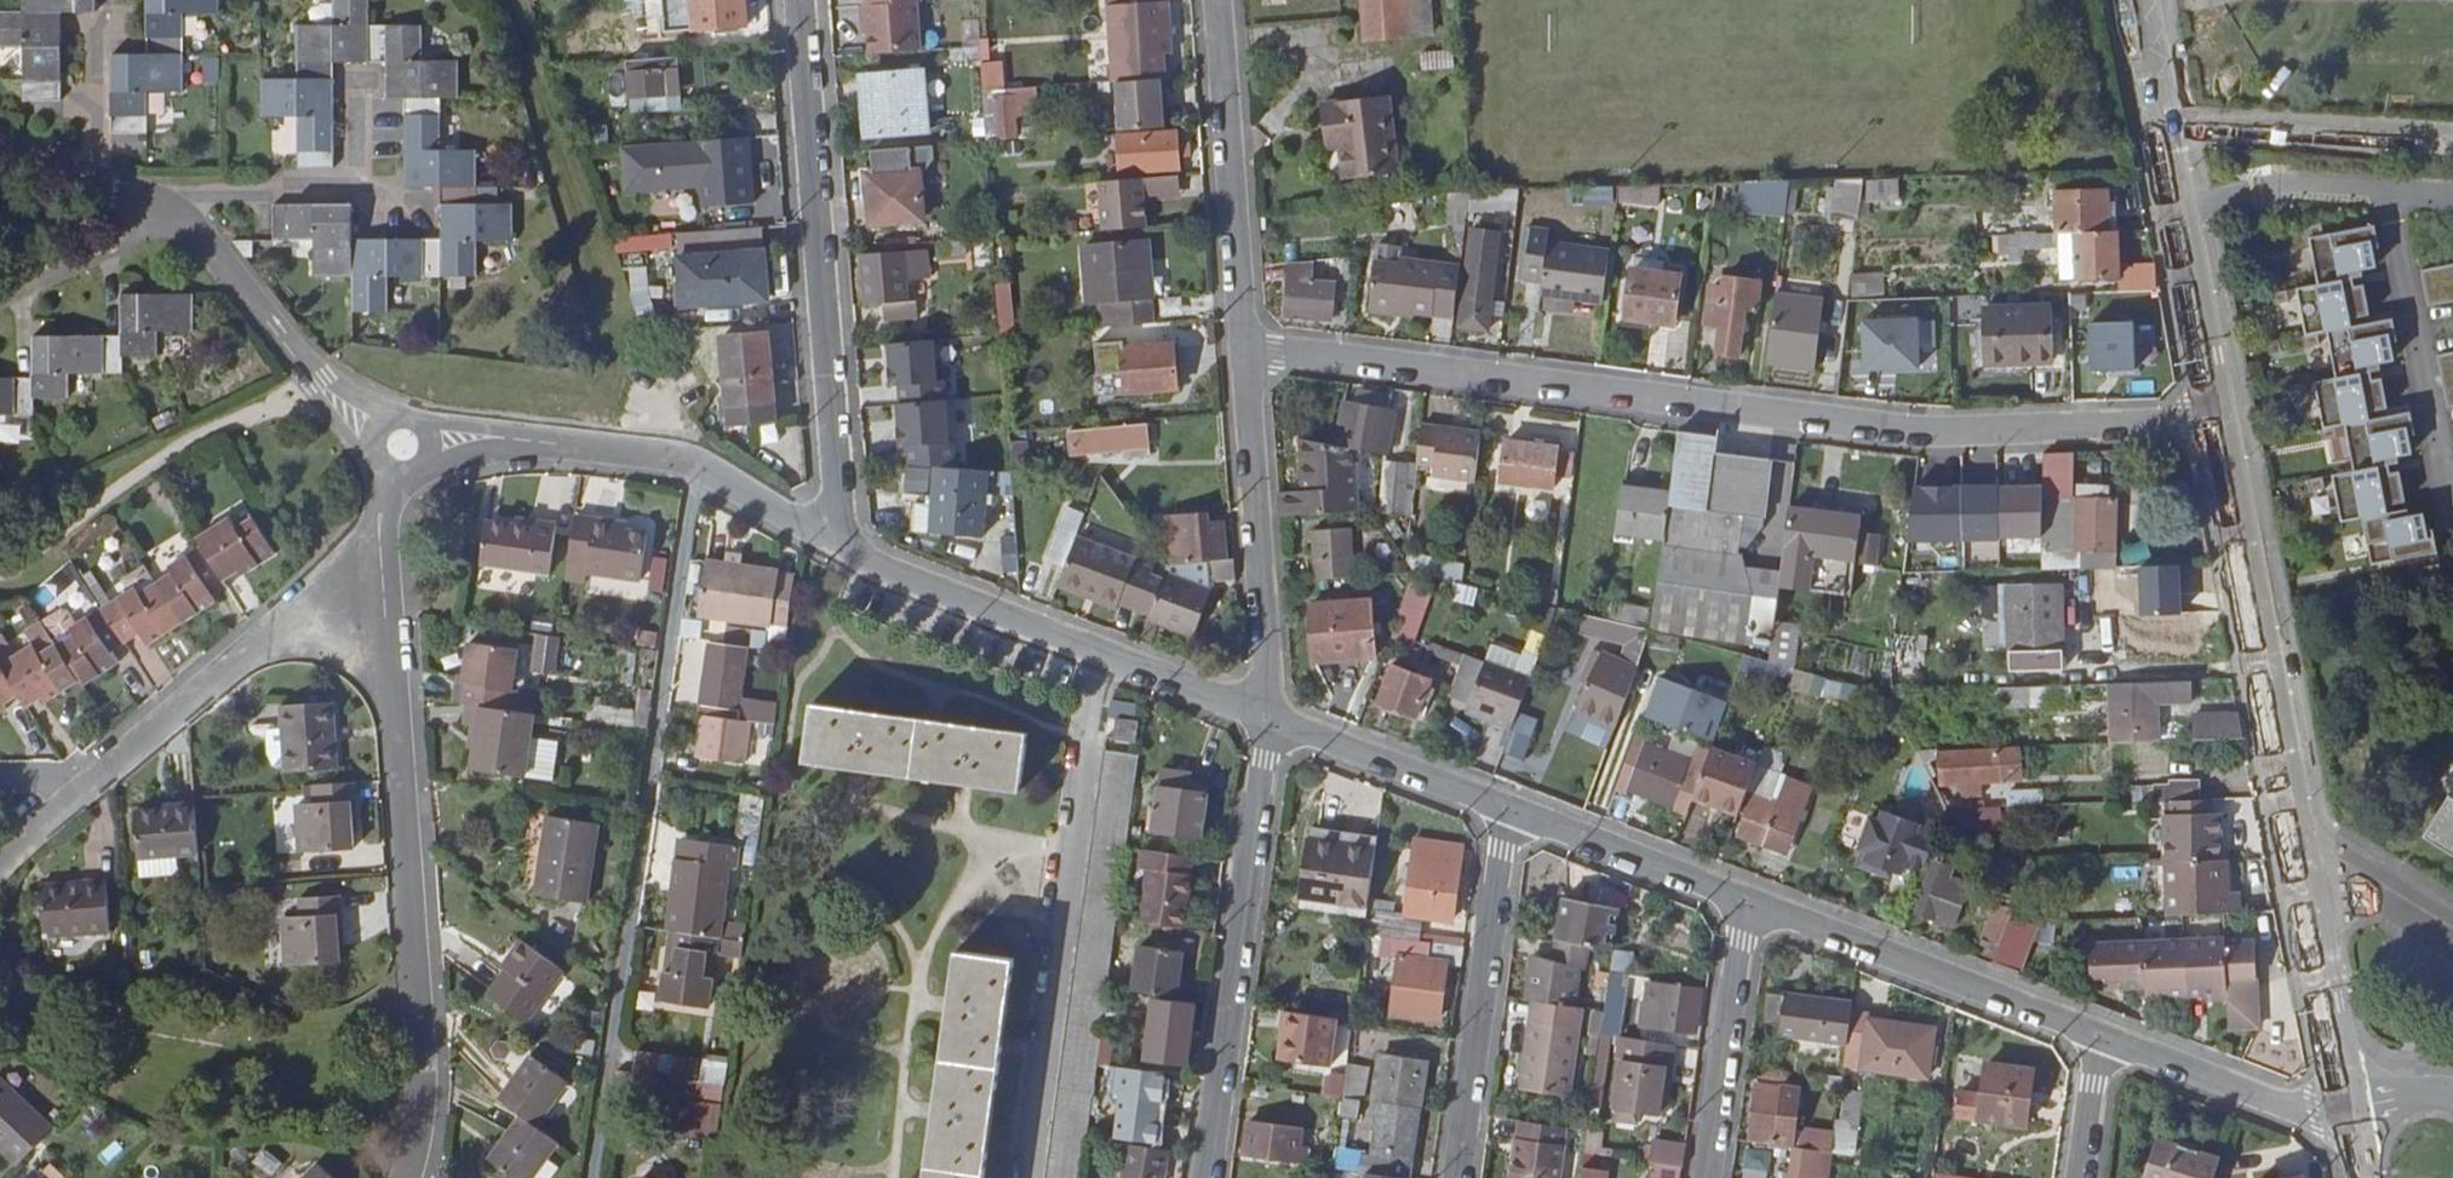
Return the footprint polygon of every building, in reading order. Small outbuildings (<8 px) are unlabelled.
[(25,6),(0,5),(0,48),(23,48),(23,100),(59,101),(61,5),(96,5),(96,0),(25,0),(25,6)] [(147,53),(112,53),(111,134),(147,134),(147,92),(183,92),(182,13),(219,13),(219,0),(148,0),(147,53)] [(369,25),(370,0),(333,0),(333,25),(297,25),(296,79),(332,79),(332,61),(369,60),(369,25)] [(745,0),(696,0),(698,31),(747,27),(745,0)] [(1371,42),(1412,39),(1409,0),(1368,0),(1371,42)] [(874,53),(924,49),(921,2),(866,5),(867,26),(872,25),(873,33),(874,53)] [(1169,3),(1131,6),(1135,59),(1174,56),(1169,3)] [(960,15),(962,47),(982,46),(979,13),(960,15)] [(405,97),(440,97),(458,97),(459,61),(421,60),(422,26),(369,25),(369,60),(388,60),(388,97),(405,97)] [(1452,49),(1419,52),(1421,71),(1454,68),(1452,49)] [(683,56),(684,87),(703,87),(702,55),(683,56)] [(1004,87),(1001,60),(978,63),(982,90),(1004,87)] [(1114,84),(1141,82),(1140,66),(1113,67),(1113,64),(1097,66),(1099,82),(1113,81),(1114,84)] [(929,69),(871,73),(875,134),(932,130),(929,69)] [(682,72),(631,76),(632,102),(683,98),(682,72)] [(332,79),(296,79),(261,79),(261,116),(298,116),(297,169),(332,169),(332,79)] [(1169,80),(1127,83),(1131,132),(1167,130),(1165,102),(1171,102),(1169,80)] [(1001,142),(1021,140),(1019,119),(1023,119),(1021,98),(1020,90),(1012,91),(997,92),(1001,142)] [(440,151),(440,97),(405,97),(405,187),(439,187),(439,240),(351,240),(351,276),(351,312),(387,312),(388,276),(476,277),(477,240),(512,241),(512,205),(476,204),(476,151),(440,151)] [(1327,108),(1330,132),(1342,131),(1344,151),(1347,182),(1400,176),(1392,100),(1327,108)] [(1342,131),(1330,132),(1331,152),(1344,151),(1342,131)] [(1181,135),(1119,140),(1123,177),(1184,173),(1183,161),(1194,160),(1193,147),(1183,148),(1181,135)] [(751,139),(625,149),(628,194),(704,188),(705,209),(756,205),(751,139)] [(1123,177),(1119,140),(1102,141),(1105,178),(1123,177)] [(877,173),(883,173),(884,186),(872,186),(874,222),(925,218),(922,170),(927,169),(938,157),(938,147),(875,151),(877,173)] [(884,186),(883,173),(877,173),(872,173),(872,186),(884,186)] [(1182,180),(1146,182),(1148,202),(1183,201),(1182,180)] [(1862,222),(1868,181),(1842,182),(1838,218),(1862,222)] [(1101,185),(1104,231),(1150,227),(1148,202),(1146,182),(1101,185)] [(1759,184),(1721,186),(1718,207),(1765,213),(1769,184),(1759,184)] [(1791,216),(1795,184),(1769,184),(1765,213),(1791,216)] [(1584,188),(1583,203),(1611,203),(1611,189),(1584,188)] [(1665,188),(1637,189),(1638,210),(1665,210),(1665,188)] [(2060,236),(2121,234),(2119,192),(2058,194),(2060,236)] [(1525,193),(1473,195),(1471,212),(1523,211),(1525,193)] [(315,276),(351,276),(351,240),(351,204),(273,204),(272,240),(315,241),(315,276)] [(2310,238),(2325,235),(2323,224),(2308,227),(2310,238)] [(2325,235),(2310,238),(2319,285),(2354,278),(2364,276),(2363,268),(2378,265),(2375,250),(2380,248),(2376,225),(2325,235)] [(768,301),(763,229),(679,235),(684,307),(768,301)] [(1607,306),(1614,253),(1553,245),(1555,234),(1533,231),(1526,283),(1544,285),(1543,298),(1607,306)] [(1490,318),(1493,303),(1501,237),(1475,232),(1462,330),(1488,333),(1490,318)] [(2123,267),(2121,234),(2060,236),(2013,238),(2013,261),(2026,261),(2026,251),(2051,250),(2051,248),(2065,249),(2065,243),(2079,243),(2081,283),(2123,281),(2123,267)] [(674,235),(613,240),(619,255),(676,251),(674,235)] [(1089,246),(1092,280),(1149,277),(1148,263),(1155,262),(1155,242),(1089,246)] [(2065,243),(2065,249),(2066,283),(2081,283),(2079,243),(2065,243)] [(970,244),(948,245),(948,257),(971,255),(970,244)] [(935,248),(865,253),(869,302),(886,300),(886,317),(921,313),(919,297),(913,297),(911,278),(936,276),(935,248)] [(1403,312),(1409,264),(1404,263),(1402,271),(1380,267),(1373,314),(1398,318),(1399,312),(1403,312)] [(1316,264),(1293,265),(1286,315),(1332,321),(1338,285),(1314,283),(1316,264)] [(1463,272),(1409,264),(1403,312),(1415,314),(1458,319),(1463,272)] [(635,319),(653,316),(645,265),(627,268),(635,319)] [(2430,303),(2452,300),(2452,265),(2426,269),(2430,303)] [(2158,266),(2123,267),(2123,281),(2123,293),(2159,292),(2158,266)] [(1685,279),(1637,272),(1630,320),(1677,327),(1685,279)] [(1850,274),(1850,295),(1884,295),(1884,273),(1850,274)] [(1156,276),(1149,277),(1150,298),(1158,297),(1156,276)] [(1149,277),(1092,280),(1094,303),(1107,302),(1108,328),(1151,325),(1150,298),(1149,277)] [(2319,285),(2297,289),(2306,335),(2315,333),(2327,331),(2352,327),(2350,319),(2371,315),(2365,285),(2356,286),(2354,278),(2319,285)] [(1762,310),(1766,285),(1731,281),(1729,290),(1719,289),(1713,305),(1710,326),(1727,328),(1723,355),(1744,357),(1752,310),(1762,310)] [(389,282),(388,308),(407,309),(408,283),(389,282)] [(997,329),(1013,328),(1011,282),(995,283),(997,329)] [(2287,302),(2285,291),(2274,293),(2276,304),(2287,302)] [(12,416),(33,416),(33,399),(68,399),(68,374),(103,374),(120,374),(121,357),(157,357),(157,333),(193,334),(194,295),(121,296),(120,335),(32,335),(31,377),(0,377),(0,416),(12,416)] [(1828,302),(1780,296),(1771,367),(1819,372),(1828,302)] [(1508,320),(1510,305),(1493,303),(1490,318),(1508,320)] [(2059,309),(1987,310),(1987,355),(2062,352),(2059,309)] [(2352,327),(2327,331),(2336,378),(2372,372),(2382,370),(2380,362),(2395,359),(2392,343),(2398,342),(2394,319),(2352,327)] [(1864,323),(1862,372),(1917,374),(1919,325),(1864,323)] [(2139,323),(2095,326),(2098,373),(2142,371),(2139,323)] [(775,426),(767,325),(722,328),(728,398),(721,400),(723,420),(729,420),(730,429),(775,426)] [(1120,331),(1098,332),(1099,342),(1121,340),(1120,331)] [(2318,344),(2315,333),(2306,335),(2304,336),(2306,347),(2318,344)] [(940,380),(937,339),(892,342),(894,367),(891,367),(893,385),(902,384),(904,402),(901,403),(901,442),(911,442),(913,463),(941,466),(959,467),(956,444),(952,444),(947,380),(940,380)] [(1179,345),(1128,348),(1131,394),(1182,389),(1179,345)] [(2438,355),(2450,406),(2452,405),(2452,352),(2438,355)] [(2336,378),(2315,382),(2323,429),(2333,427),(2345,425),(2369,420),(2368,412),(2389,409),(2383,378),(2373,380),(2372,372),(2336,378)] [(2305,396),(2303,385),(2291,387),(2293,398),(2305,396)] [(1358,391),(1356,405),(1390,411),(1392,397),(1358,391)] [(1304,487),(1281,490),(1283,517),(1361,512),(1356,448),(1369,451),(1389,454),(1395,411),(1390,411),(1356,405),(1347,404),(1341,446),(1301,437),(1304,487)] [(2369,420),(2345,425),(2354,472),(2389,465),(2399,463),(2398,455),(2413,452),(2410,437),(2416,435),(2411,412),(2369,420)] [(1079,454),(1121,451),(1150,449),(1148,426),(1071,431),(1072,445),(1077,445),(1079,454)] [(1485,433),(1424,426),(1420,464),(1437,467),(1436,478),(1478,482),(1485,433)] [(2335,438),(2333,427),(2323,429),(2321,429),(2323,440),(2335,438)] [(1723,440),(1682,434),(1673,499),(1667,543),(1654,634),(1751,648),(1757,603),(1754,603),(1740,559),(1740,552),(1747,553),(1761,533),(1763,524),(1765,524),(1772,464),(1720,455),(1723,440)] [(1012,441),(1013,465),(1030,464),(1028,440),(1012,441)] [(1580,453),(1580,452),(1510,441),(1505,482),(1574,493),(1580,453)] [(1150,449),(1121,451),(1123,462),(1152,460),(1150,449)] [(2065,491),(2067,492),(2065,455),(2047,455),(2049,504),(2065,503),(2065,491)] [(1414,517),(1420,468),(1391,465),(1386,514),(1414,517)] [(2354,472),(2332,476),(2341,522),(2351,520),(2363,518),(2387,513),(2385,506),(2406,502),(2400,472),(2391,473),(2389,465),(2354,472)] [(959,467),(941,466),(936,530),(946,532),(946,537),(954,538),(953,550),(982,553),(984,535),(986,536),(992,470),(959,467)] [(904,467),(903,490),(927,490),(928,467),(904,467)] [(1997,476),(1966,475),(1964,538),(1995,538),(1997,476)] [(2322,489),(2320,478),(2309,480),(2311,491),(2322,489)] [(1909,486),(1910,543),(1965,542),(1964,485),(1909,486)] [(2051,548),(2052,572),(2118,568),(2116,501),(2105,501),(2104,489),(2067,492),(2065,491),(2065,503),(2081,503),(2082,545),(2051,548)] [(1618,536),(1667,543),(1673,499),(1624,492),(1618,536)] [(2048,492),(2002,493),(2004,543),(2051,541),(2048,492)] [(928,503),(914,503),(913,530),(927,530),(928,503)] [(2387,513),(2363,518),(2371,565),(2438,553),(2433,529),(2428,531),(2425,515),(2410,518),(2408,510),(2387,513)] [(1808,587),(1818,515),(1794,512),(1784,584),(1808,587)] [(614,522),(576,515),(569,561),(588,563),(586,571),(642,580),(649,534),(613,529),(614,522)] [(1188,565),(1228,562),(1225,522),(1209,524),(1208,515),(1172,517),(1173,527),(1185,526),(1188,565)] [(1855,593),(1865,521),(1818,515),(1808,587),(1855,593)] [(231,518),(198,538),(204,546),(221,573),(236,564),(239,569),(244,575),(277,555),(255,519),(238,529),(231,518)] [(517,518),(516,525),(537,529),(538,521),(517,518)] [(537,529),(516,525),(488,520),(481,564),(550,573),(558,523),(538,521),(537,529)] [(2353,531),(2351,520),(2341,522),(2339,522),(2341,533),(2353,531)] [(1049,562),(1067,570),(1078,539),(1082,528),(1064,521),(1049,562)] [(1175,565),(1188,565),(1185,526),(1173,527),(1175,565)] [(1309,529),(1312,582),(1351,579),(1347,526),(1309,529)] [(2344,541),(2347,560),(2368,556),(2365,538),(2344,541)] [(1067,570),(1061,587),(1086,597),(1090,587),(1103,591),(1101,596),(1122,604),(1123,602),(1141,608),(1155,571),(1136,563),(1134,567),(1120,560),(1122,555),(1078,539),(1067,570)] [(1885,542),(1867,540),(1863,571),(1880,573),(1885,542)] [(161,589),(183,624),(219,602),(213,591),(227,583),(224,579),(221,573),(204,546),(170,566),(175,575),(177,579),(161,589)] [(647,593),(665,594),(669,557),(651,556),(647,593)] [(30,588),(47,613),(87,586),(70,561),(30,588)] [(1461,578),(1464,566),(1433,561),(1431,573),(1461,578)] [(1214,584),(1238,582),(1236,562),(1228,562),(1188,565),(1175,565),(1173,566),(1169,575),(1155,614),(1144,641),(1154,644),(1159,627),(1197,640),(1215,593),(1214,584)] [(773,628),(780,575),(710,565),(702,618),(773,628)] [(2445,588),(2440,565),(2419,569),(2424,592),(2445,588)] [(1141,608),(1155,614),(1169,575),(1155,571),(1141,608)] [(788,630),(795,578),(780,575),(773,628),(788,630)] [(1413,644),(1434,590),(1412,581),(1391,635),(1413,644)] [(104,609),(127,644),(143,634),(151,644),(183,624),(161,589),(144,598),(142,594),(138,587),(104,609)] [(1090,587),(1086,597),(1119,609),(1122,604),(1101,596),(1103,591),(1090,587)] [(1373,603),(1313,608),(1317,662),(1376,659),(1373,603)] [(1776,650),(1779,627),(1782,607),(1757,603),(1751,648),(1776,650)] [(61,609),(42,621),(44,624),(58,645),(61,650),(80,682),(84,687),(120,664),(113,653),(127,644),(104,609),(77,625),(68,611),(61,609)] [(2064,614),(2011,618),(2015,672),(2067,669),(2064,614)] [(19,694),(24,701),(40,691),(48,702),(80,682),(61,650),(58,645),(44,624),(27,635),(34,645),(2,666),(16,690),(19,694)] [(1774,665),(1797,671),(1802,630),(1779,627),(1776,650),(1774,665)] [(784,654),(788,630),(773,628),(770,651),(784,654)] [(535,635),(531,673),(554,675),(558,637),(535,635)] [(2154,636),(2119,642),(2126,678),(2161,672),(2154,636)] [(471,642),(461,703),(467,705),(508,710),(518,650),(471,642)] [(748,648),(712,642),(703,717),(705,717),(733,721),(749,723),(774,727),(777,706),(741,700),(748,648)] [(1577,712),(1618,729),(1639,672),(1600,656),(1577,712)] [(1679,665),(1653,662),(1649,688),(1675,692),(1679,665)] [(7,711),(3,703),(0,700),(16,690),(2,666),(0,663),(0,715),(7,711)] [(1484,665),(1469,707),(1516,725),(1531,684),(1484,665)] [(1382,666),(1368,702),(1379,706),(1392,670),(1382,666)] [(1392,670),(1379,706),(1414,720),(1423,696),(1429,699),(1433,692),(1426,688),(1429,683),(1392,670)] [(2130,684),(2133,745),(2177,743),(2176,702),(2198,701),(2196,681),(2130,684)] [(2082,686),(2047,688),(2047,706),(2083,705),(2082,686)] [(333,703),(281,706),(286,773),(338,769),(333,703)] [(817,703),(808,763),(1022,793),(1030,734),(817,703)] [(508,710),(467,705),(465,724),(480,726),(473,769),(524,777),(534,715),(508,710)] [(1577,712),(1571,726),(1602,739),(1607,724),(1577,712)] [(2198,716),(2199,742),(2249,740),(2244,715),(2198,716)] [(733,721),(705,717),(699,759),(743,764),(749,723),(733,721)] [(1137,721),(1115,719),(1112,739),(1134,743),(1137,721)] [(1516,725),(1504,756),(1522,762),(1533,731),(1516,725)] [(1697,760),(1632,737),(1615,786),(1678,809),(1684,794),(1693,797),(1701,780),(1691,777),(1697,760)] [(1717,746),(1698,797),(1743,814),(1748,801),(1760,769),(1762,765),(1717,746)] [(2029,786),(2029,756),(1945,759),(1947,788),(1969,788),(1970,800),(1991,801),(1990,787),(2029,786)] [(1748,801),(1744,814),(1750,816),(1742,839),(1766,848),(1770,837),(1794,846),(1804,815),(1774,803),(1782,780),(1773,775),(1760,769),(1748,801)] [(2157,803),(2176,803),(2205,801),(2204,782),(2173,783),(2173,788),(2157,789),(2157,803)] [(359,826),(356,784),(314,786),(315,805),(299,805),(302,852),(354,850),(353,826),(359,826)] [(2452,785),(2426,827),(2452,844),(2452,785)] [(1208,796),(1159,788),(1153,831),(1202,838),(1208,796)] [(2018,796),(2018,809),(2047,808),(2046,794),(2018,796)] [(2170,819),(2173,862),(2174,862),(2229,859),(2226,815),(2217,816),(2217,801),(2205,801),(2176,803),(2177,818),(2170,819)] [(176,856),(199,854),(196,804),(172,805),(173,809),(135,811),(138,858),(176,856)] [(1958,807),(1959,834),(2002,831),(2000,804),(1958,807)] [(294,852),(302,852),(299,805),(283,806),(286,843),(294,852)] [(1944,831),(1906,816),(1904,820),(1889,814),(1886,824),(1875,820),(1863,851),(1873,855),(1867,869),(1895,880),(1897,874),(1905,878),(1908,869),(1926,876),(1944,831)] [(2040,815),(2024,814),(2021,861),(2037,862),(2040,815)] [(600,824),(547,816),(536,895),(588,903),(600,824)] [(1770,837),(1766,848),(1789,857),(1794,846),(1770,837)] [(1369,909),(1377,849),(1311,839),(1303,899),(1369,909)] [(683,841),(680,864),(701,866),(703,844),(683,841)] [(680,864),(671,932),(725,939),(737,848),(703,844),(701,866),(680,864)] [(1405,915),(1369,909),(1368,919),(1366,932),(1379,934),(1418,941),(1419,934),(1421,918),(1451,922),(1462,850),(1416,844),(1405,915)] [(1196,858),(1148,850),(1138,923),(1186,930),(1196,858)] [(176,856),(138,858),(139,876),(171,875),(178,868),(176,856)] [(2179,918),(2248,915),(2247,894),(2239,894),(2236,859),(2229,859),(2174,862),(2179,918)] [(1956,870),(1936,863),(1914,917),(1935,926),(1936,923),(1955,930),(1970,891),(1951,883),(1956,870)] [(2049,876),(2032,870),(2016,910),(2015,913),(2033,920),(2049,876)] [(108,881),(41,885),(44,936),(111,932),(108,881)] [(284,918),(287,965),(342,962),(339,938),(345,938),(342,896),(300,899),(302,916),(284,918)] [(1368,919),(1369,909),(1303,899),(1301,909),(1368,919)] [(1553,942),(1607,953),(1615,910),(1561,900),(1553,942)] [(2001,948),(2010,925),(2015,913),(2016,910),(2000,905),(1985,942),(2001,948)] [(2001,948),(1996,961),(2022,973),(2037,935),(2010,925),(2001,948)] [(725,939),(671,932),(662,1002),(696,1007),(699,976),(689,975),(691,951),(742,957),(744,941),(725,939)] [(1366,932),(1363,952),(1376,954),(1379,934),(1366,932)] [(1428,942),(1418,941),(1379,934),(1376,954),(1400,959),(1391,1012),(1437,1019),(1445,965),(1426,963),(1428,942)] [(1464,948),(1465,939),(1419,934),(1418,941),(1428,942),(1464,948)] [(2153,1001),(2213,999),(2233,998),(2234,1004),(2235,1031),(2267,1029),(2262,942),(2231,943),(2231,939),(2096,946),(2098,979),(2111,979),(2112,986),(2127,984),(2128,991),(2153,990),(2153,1001)] [(507,969),(488,996),(528,1024),(566,972),(522,940),(502,966),(507,969)] [(1461,968),(1464,948),(1428,942),(1426,963),(1445,965),(1461,968)] [(1586,951),(1555,946),(1553,965),(1534,960),(1527,1003),(1531,1004),(1568,1009),(1574,973),(1583,974),(1586,951)] [(1143,948),(1135,993),(1176,998),(1181,954),(1143,948)] [(922,1177),(983,1177),(1013,959),(953,951),(922,1177)] [(1704,994),(1653,986),(1648,1007),(1665,1009),(1662,1028),(1697,1034),(1704,994)] [(1847,1007),(1769,995),(1765,1022),(1782,1025),(1781,1037),(1839,1045),(1840,1032),(1843,1032),(1847,1007)] [(1186,1014),(1187,1003),(1154,998),(1152,1011),(1167,1014),(1160,1061),(1184,1064),(1192,1015),(1186,1014)] [(1531,1004),(1524,1064),(1573,1071),(1581,1011),(1568,1009),(1531,1004)] [(1624,1007),(1607,1004),(1606,1015),(1603,1037),(1621,1040),(1624,1007)] [(1335,1069),(1342,1020),(1286,1011),(1283,1030),(1286,1031),(1281,1061),(1335,1069)] [(1935,1032),(1869,1022),(1863,1071),(1929,1080),(1935,1032)] [(1670,1072),(1674,1047),(1627,1040),(1616,1114),(1655,1120),(1661,1085),(1664,1071),(1670,1072)] [(1399,1058),(1411,1060),(1412,1053),(1400,1051),(1399,1058)] [(641,1055),(638,1076),(674,1081),(678,1059),(641,1055)] [(532,1056),(499,1100),(522,1116),(537,1128),(570,1083),(532,1056)] [(1381,1103),(1417,1107),(1423,1062),(1411,1060),(1399,1058),(1381,1056),(1374,1101),(1381,1103)] [(1110,1065),(1097,1063),(1093,1094),(1105,1096),(1110,1065)] [(1573,1071),(1524,1064),(1521,1091),(1570,1097),(1573,1071)] [(1960,1086),(1957,1117),(2026,1126),(2034,1072),(1987,1065),(1983,1089),(1960,1086)] [(1345,1084),(1343,1096),(1366,1100),(1370,1070),(1348,1066),(1345,1084)] [(1172,1092),(1174,1074),(1141,1069),(1139,1088),(1172,1092)] [(1322,1092),(1339,1096),(1344,1074),(1327,1070),(1322,1092)] [(1668,1086),(1670,1072),(1664,1071),(1661,1085),(1668,1086)] [(638,1076),(617,1072),(613,1092),(691,1104),(694,1083),(674,1081),(638,1076)] [(20,1166),(54,1129),(0,1079),(0,1148),(20,1166)] [(1863,1083),(1849,1081),(1843,1118),(1858,1120),(1863,1083)] [(1782,1091),(1758,1088),(1750,1141),(1774,1144),(1774,1141),(1788,1143),(1792,1118),(1778,1116),(1782,1091)] [(1185,1096),(1158,1092),(1156,1099),(1151,1098),(1145,1131),(1171,1135),(1173,1116),(1182,1117),(1185,1096)] [(1417,1107),(1381,1103),(1374,1155),(1365,1154),(1362,1174),(1391,1177),(1408,1177),(1417,1107)] [(522,1116),(490,1160),(515,1177),(535,1177),(560,1144),(537,1128),(522,1116)] [(1299,1129),(1251,1122),(1247,1158),(1294,1165),(1299,1129)] [(1526,1125),(1521,1159),(1526,1160),(1524,1177),(1560,1177),(1566,1130),(1526,1125)] [(1585,1156),(1597,1157),(1600,1135),(1589,1134),(1585,1156)] [(2223,1159),(2161,1138),(2147,1177),(2217,1177),(2223,1159)] [(1799,1142),(1798,1150),(1832,1154),(1833,1147),(1799,1142)] [(1167,1154),(1130,1147),(1125,1177),(1164,1177),(1167,1154)] [(1684,1170),(1687,1151),(1656,1147),(1653,1166),(1655,1166),(1681,1170),(1684,1170)] [(1350,1151),(1336,1150),(1335,1158),(1333,1170),(1347,1172),(1350,1151)] [(1798,1150),(1796,1161),(1792,1161),(1790,1177),(1829,1177),(1832,1154),(1798,1150)] [(1333,1170),(1335,1158),(1326,1156),(1325,1168),(1333,1170)] [(1597,1157),(1585,1156),(1582,1177),(1594,1177),(1597,1157)] [(1521,1159),(1518,1177),(1524,1177),(1526,1160),(1521,1159)] [(319,1165),(306,1177),(332,1177),(319,1165)] [(1681,1170),(1655,1166),(1653,1177),(1680,1177),(1681,1170)]
